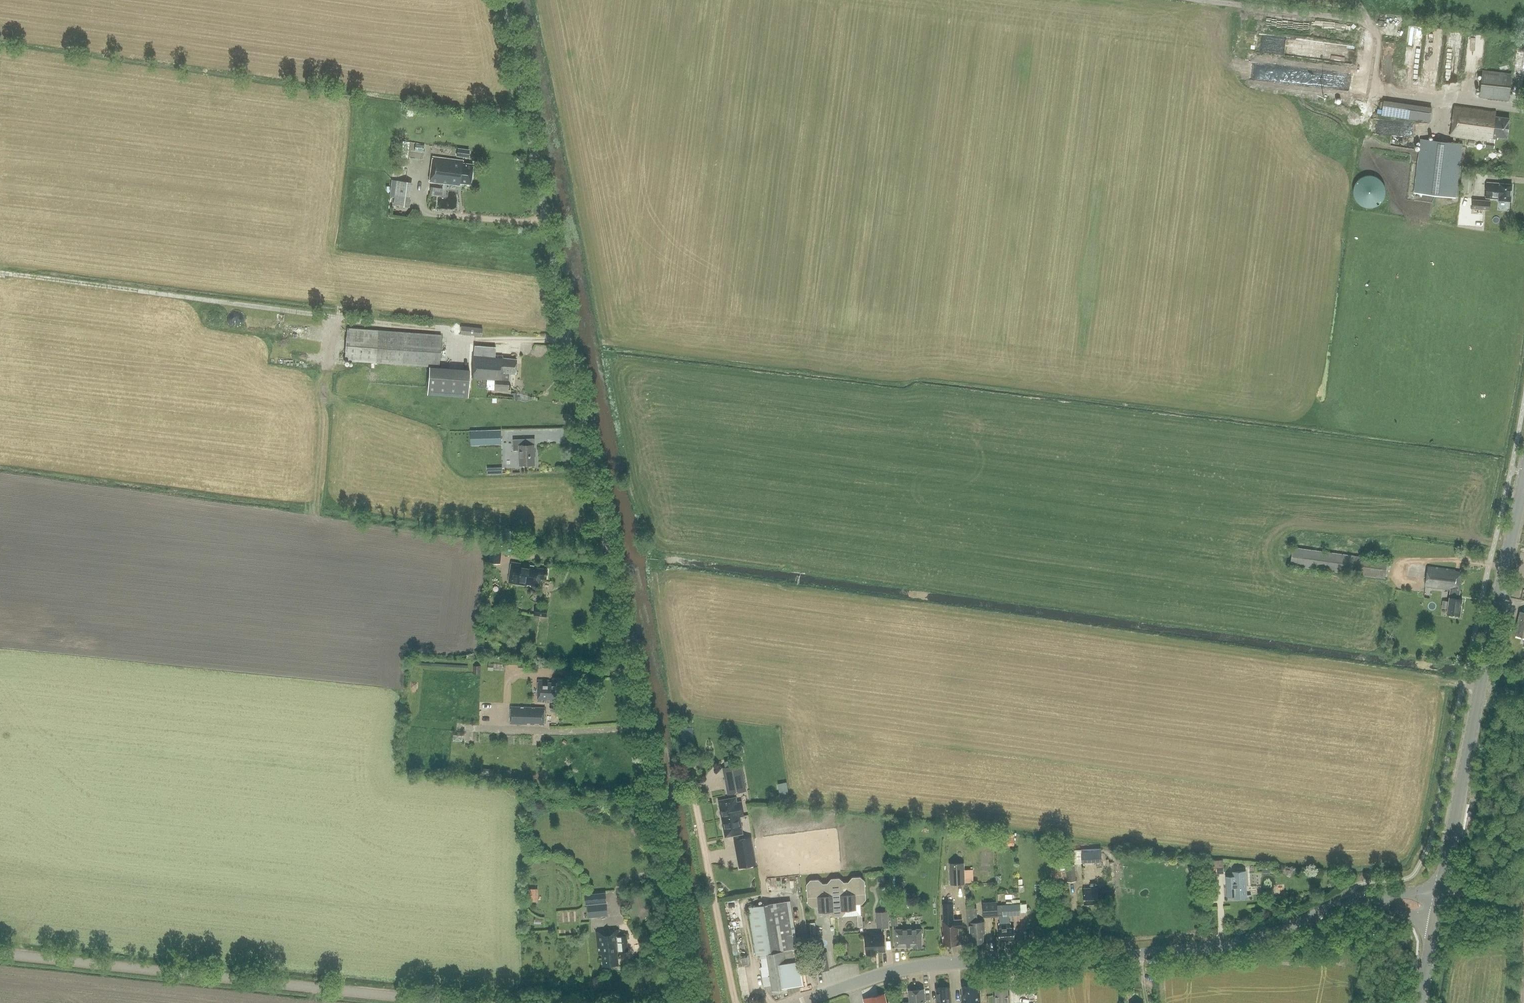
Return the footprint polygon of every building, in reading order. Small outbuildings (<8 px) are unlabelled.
[(1509,100),(1512,73),(1483,70),(1480,97),(1509,100)] [(1430,122),(1432,107),(1384,100),(1382,115),(1430,122)] [(1486,145),(1494,146),(1494,141),(1495,141),(1495,138),(1497,138),(1497,137),(1507,138),(1510,118),(1495,116),(1496,111),(1454,105),(1451,135),(1453,135),(1452,143),(1422,139),(1415,193),(1455,198),(1461,144),(1455,143),(1456,136),(1491,140),(1491,141),(1487,141),(1486,145)] [(402,141),(401,157),(424,157),(425,142),(402,141)] [(470,150),(457,149),(457,156),(469,157),(470,150)] [(470,184),(473,165),(462,163),(463,160),(434,157),(430,182),(459,186),(460,183),(470,184)] [(1463,173),(1461,192),(1471,193),(1473,174),(1463,173)] [(1359,189),(1359,205),(1383,205),(1382,176),(1355,176),(1355,190),(1359,189)] [(1487,198),(1499,199),(1499,201),(1511,201),(1512,184),(1500,183),(1500,184),(1488,183),(1487,198)] [(442,196),(443,189),(431,187),(430,194),(442,196)] [(1472,199),(1460,197),(1458,225),(1482,227),(1483,215),(1471,214),(1472,199)] [(481,336),(482,328),(461,326),(460,334),(481,336)] [(439,368),(441,335),(347,328),(345,361),(439,368)] [(508,379),(509,374),(516,374),(517,360),(504,359),(504,355),(510,356),(511,347),(477,345),(474,378),(496,380),(496,390),(508,391),(509,379),(508,379)] [(502,430),(472,431),(472,443),(502,442),(502,430)] [(535,465),(535,445),(527,445),(527,439),(513,439),(514,451),(520,451),(520,465),(535,465)] [(489,563),(501,564),(503,546),(491,545),(489,563)] [(1385,578),(1387,561),(1293,547),(1291,565),(1385,578)] [(509,583),(540,587),(542,579),(547,580),(548,570),(538,568),(538,566),(512,562),(509,583)] [(1442,608),(1445,609),(1448,609),(1447,614),(1461,616),(1463,599),(1459,598),(1462,571),(1428,568),(1425,586),(1450,589),(1449,601),(1443,601),(1442,608)] [(536,606),(534,616),(547,617),(548,608),(536,606)] [(1520,612),(1515,635),(1523,638),(1523,613),(1520,612)] [(567,693),(567,684),(563,684),(563,678),(556,678),(556,681),(539,680),(538,702),(552,702),(552,701),(562,702),(562,693),(567,693)] [(546,706),(512,705),(511,722),(536,723),(536,719),(540,719),(540,723),(545,723),(546,706)] [(742,764),(723,768),(727,788),(733,787),(734,793),(747,791),(742,764)] [(723,820),(740,817),(744,816),(742,801),(737,802),(737,800),(719,803),(723,820)] [(743,834),(740,817),(723,820),(726,837),(743,834)] [(740,868),(756,865),(751,838),(741,840),(735,841),(740,868)] [(1101,862),(1101,849),(1082,849),(1082,862),(1101,862)] [(965,863),(950,863),(950,885),(965,884),(965,863)] [(1075,865),(1066,866),(1067,882),(1076,881),(1075,865)] [(973,870),(965,870),(965,883),(973,883),(973,870)] [(1228,897),(1234,896),(1235,898),(1247,898),(1246,871),(1236,872),(1236,877),(1227,877),(1228,897)] [(862,903),(865,898),(863,879),(859,875),(851,875),(847,880),(842,881),(842,880),(838,877),(830,877),(826,882),(821,882),(817,878),(809,879),(805,883),(807,903),(812,906),(818,906),(819,910),(829,910),(830,912),(834,916),(842,915),(846,911),(845,909),(856,908),(856,903),(862,903)] [(1084,904),(1099,904),(1098,888),(1097,884),(1091,884),(1092,888),(1084,889),(1084,904)] [(528,889),(528,902),(531,902),(531,895),(537,895),(537,889),(528,889)] [(790,901),(750,908),(757,956),(767,954),(769,966),(761,967),(764,987),(772,986),(773,990),(787,988),(787,986),(794,985),(789,950),(792,950),(797,949),(790,901)] [(998,917),(997,902),(983,903),(984,918),(998,917)] [(607,903),(587,905),(589,918),(608,916),(607,903)] [(944,945),(964,944),(962,920),(954,920),(953,904),(943,905),(944,921),(943,921),(944,945)] [(977,918),(977,912),(976,908),(973,908),(972,904),(967,904),(968,918),(969,939),(972,938),(973,943),(974,943),(975,945),(979,944),(980,943),(984,942),(984,934),(985,934),(984,922),(977,923),(977,918)] [(1021,916),(1020,904),(1002,905),(1003,917),(1021,916)] [(560,910),(560,922),(575,921),(575,910),(560,910)] [(877,928),(889,928),(888,911),(876,912),(877,928)] [(1000,941),(1015,940),(1015,928),(1011,928),(1011,923),(999,924),(999,928),(1000,941)] [(922,947),(922,937),(923,936),(923,933),(922,932),(922,929),(895,930),(895,947),(913,947),(922,947)] [(628,951),(627,941),(627,935),(619,936),(619,930),(597,932),(599,954),(603,954),(604,966),(618,965),(617,952),(628,951)] [(885,934),(878,934),(877,934),(877,933),(872,933),(872,934),(866,935),(868,954),(877,953),(877,952),(886,951),(885,934)] [(800,962),(794,963),(792,950),(789,950),(794,985),(794,986),(804,984),(800,962)] [(813,954),(816,972),(829,970),(826,952),(813,954)] [(1009,995),(1008,995),(1007,984),(1003,985),(1002,984),(999,984),(998,985),(996,985),(996,996),(995,996),(995,1002),(1010,1002),(1009,995)] [(980,992),(979,992),(978,985),(963,986),(963,995),(962,995),(962,1002),(981,1002),(980,992)] [(951,996),(950,997),(949,987),(937,988),(938,998),(936,998),(937,1002),(952,1002),(951,996)] [(924,989),(909,991),(910,1002),(903,1002),(925,1002),(924,989)] [(887,1002),(885,995),(864,1000),(865,1002),(887,1002)]
